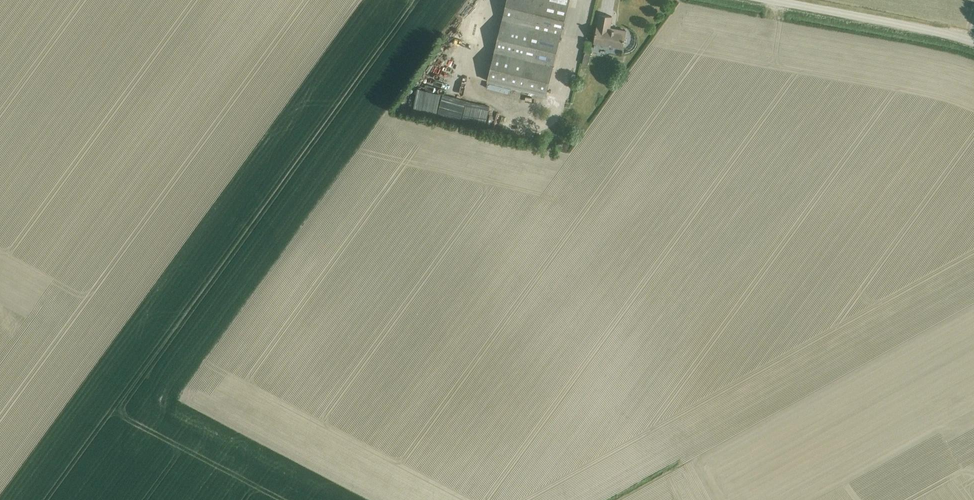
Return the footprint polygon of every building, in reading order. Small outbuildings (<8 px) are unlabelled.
[(488,82),(547,95),(569,0),(508,0),(488,82)] [(597,26),(594,42),(624,48),(627,31),(610,28),(612,16),(601,14),(598,26),(597,26)]
